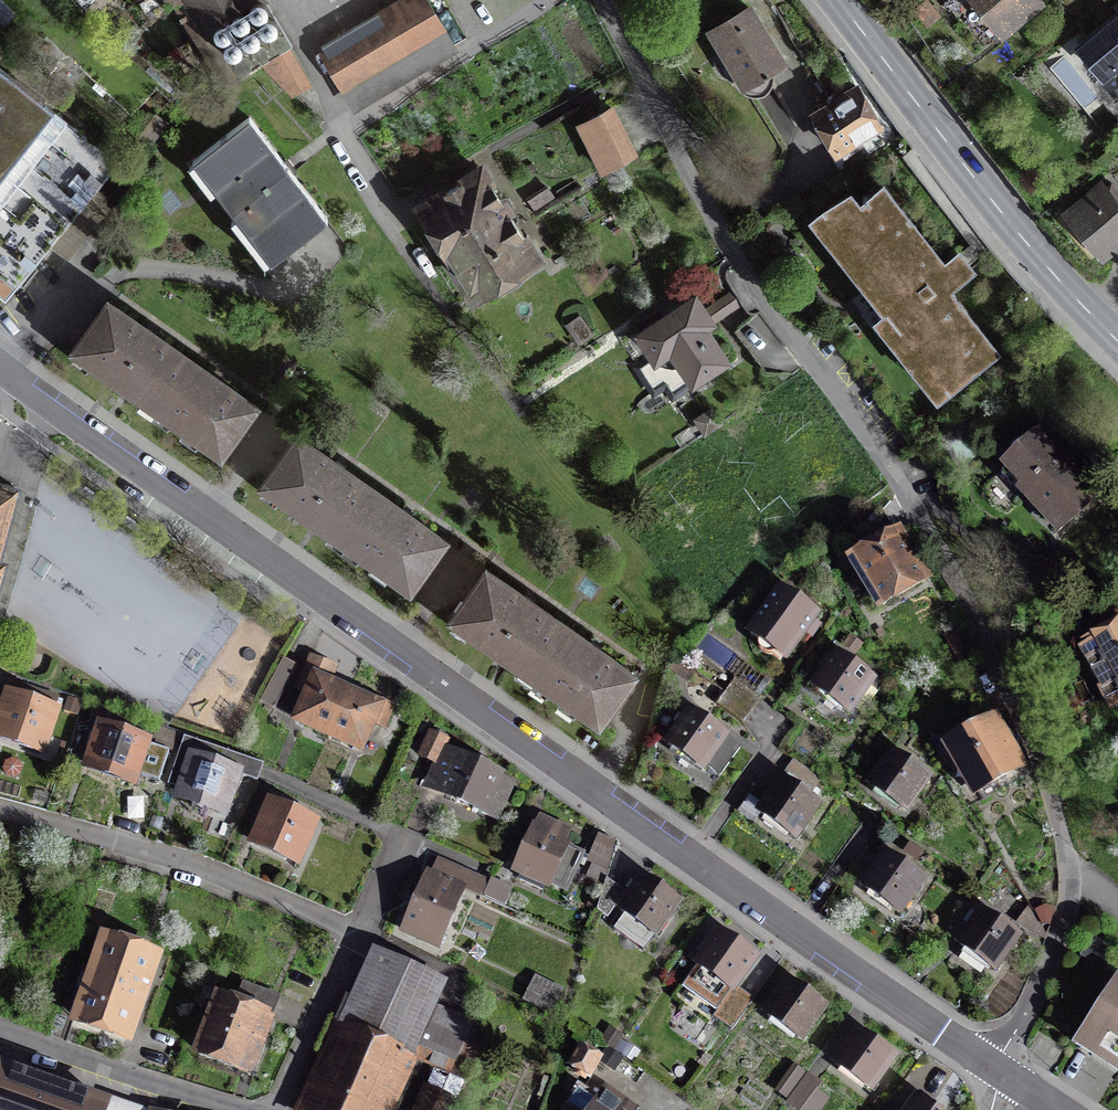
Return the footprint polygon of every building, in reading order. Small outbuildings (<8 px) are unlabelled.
[(172,2),(225,88),(239,78),(191,0),(176,0),(172,2)] [(239,78),(292,46),(266,0),(191,0),(239,78)] [(430,0),(405,0),(313,52),(341,101),(451,39),(430,0)] [(1042,0),(975,0),(1004,37),(1045,4),(1042,0)] [(791,65),(753,5),(709,33),(747,93),(791,65)] [(1078,46),(1107,82),(1117,73),(1117,13),(1078,46)] [(293,51),(262,68),(280,102),(312,86),(293,51)] [(2,287),(29,308),(139,171),(0,61),(0,285),(2,287)] [(892,137),(863,89),(815,118),(845,166),(892,137)] [(1084,109),(1103,134),(1117,123),(1117,121),(1100,97),(1084,109)] [(642,161),(617,109),(578,128),(602,180),(642,161)] [(330,223),(251,117),(188,164),(267,270),(330,223)] [(541,271),(484,166),(412,205),(469,310),(541,271)] [(1104,182),(1064,215),(1106,267),(1117,258),(1117,200),(1104,182)] [(852,198),(819,225),(894,315),(883,324),(943,396),(997,352),(946,290),(971,270),(959,255),(947,264),(886,190),(862,210),(852,198)] [(718,330),(701,298),(633,334),(655,375),(675,364),(690,392),(732,369),(713,333),(718,330)] [(73,352),(155,408),(189,359),(106,303),(73,352)] [(251,401),(189,359),(155,408),(218,450),(251,401)] [(1109,500),(1045,434),(1000,477),(1064,543),(1109,500)] [(261,484),(346,542),(380,493),(295,435),(261,484)] [(14,486),(0,482),(0,537),(14,486)] [(445,538),(380,493),(346,542),(411,587),(445,538)] [(936,594),(903,536),(854,563),(886,621),(936,594)] [(454,620),(534,677),(570,627),(490,570),(454,620)] [(825,619),(780,590),(748,640),(792,669),(825,619)] [(1078,636),(1111,704),(1117,701),(1117,618),(1078,636)] [(632,671),(570,627),(534,677),(596,721),(632,671)] [(880,684),(837,656),(811,697),(853,725),(880,684)] [(261,701),(275,708),(295,664),(281,658),(261,701)] [(288,714),(330,733),(349,688),(308,670),(288,714)] [(760,695),(735,678),(725,692),(750,709),(760,695)] [(15,684),(11,697),(9,697),(0,724),(0,735),(42,749),(55,712),(54,712),(58,698),(15,684)] [(384,703),(349,688),(330,733),(365,748),(384,703)] [(750,709),(725,692),(717,703),(743,720),(750,709)] [(150,732),(93,715),(78,763),(135,781),(150,732)] [(732,743),(690,715),(664,753),(706,781),(732,743)] [(1032,779),(999,720),(943,750),(975,810),(1032,779)] [(431,733),(421,756),(436,762),(446,739),(431,733)] [(240,764),(186,746),(170,792),(224,811),(240,764)] [(935,780),(891,752),(865,790),(909,819),(935,780)] [(513,786),(447,754),(431,786),(498,818),(513,786)] [(824,811),(781,781),(754,819),(797,849),(824,811)] [(321,813),(266,789),(245,837),(300,861),(321,813)] [(574,828),(533,812),(511,866),(551,883),(574,828)] [(928,884),(887,858),(863,894),(904,921),(928,884)] [(466,883),(425,866),(397,931),(438,949),(466,883)] [(685,904),(644,874),(617,912),(657,941),(685,904)] [(623,890),(605,879),(598,910),(608,918),(623,890)] [(1025,944),(982,914),(956,951),(1000,981),(1025,944)] [(760,950),(718,919),(693,953),(735,984),(760,950)] [(161,947),(98,926),(68,1016),(131,1037),(161,947)] [(442,983),(377,952),(302,1109),(382,1109),(442,983)] [(829,1002),(791,972),(764,1007),(802,1036),(829,1002)] [(559,991),(535,980),(527,998),(551,1009),(559,991)] [(1116,980),(1078,1036),(1117,1062),(1117,981),(1116,980)] [(275,1006),(213,984),(190,1050),(252,1072),(275,1006)] [(897,1050),(856,1020),(831,1055),(871,1084),(897,1050)] [(598,1059),(579,1050),(571,1067),(590,1076),(598,1059)] [(0,1067),(0,1109),(105,1109),(107,1106),(0,1067)] [(802,1082),(807,1075),(794,1067),(778,1092),(790,1100),(802,1082)] [(807,1075),(802,1082),(790,1100),(803,1109),(819,1083),(807,1075)] [(597,1097),(572,1081),(559,1100),(574,1109),(632,1109),(601,1090),(597,1097)] [(912,1084),(894,1109),(949,1109),(912,1084)] [(428,1089),(419,1109),(466,1109),(468,1105),(428,1089)]
